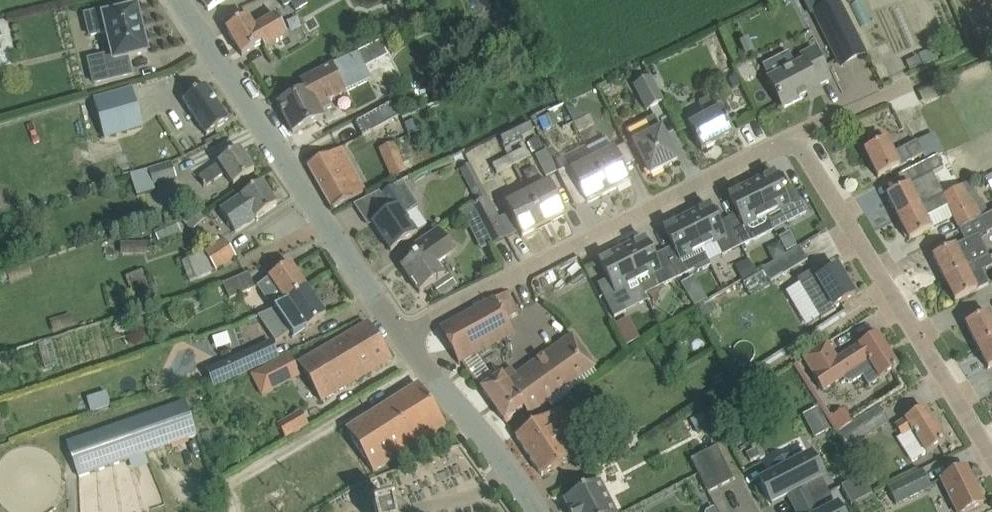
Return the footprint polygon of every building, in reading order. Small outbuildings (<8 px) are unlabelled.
[(224,0),(202,0),(209,10),(224,0)] [(835,2),(812,14),(838,66),(862,55),(835,2)] [(396,18),(403,32),(411,28),(408,23),(401,6),(393,10),(396,18)] [(89,60),(94,83),(132,75),(128,58),(147,53),(137,8),(114,14),(113,9),(86,15),(90,36),(107,32),(113,55),(89,60)] [(255,28),(249,16),(226,29),(242,56),(263,44),(266,49),(289,35),(277,15),(255,28)] [(801,60),(767,78),(783,108),(819,90),(817,85),(830,79),(814,49),(799,56),(801,60)] [(364,69),(356,54),(301,81),(306,90),(278,104),(293,133),(324,118),(318,105),(369,80),(364,69)] [(908,63),(913,72),(925,66),(920,57),(908,63)] [(634,87),(647,111),(664,102),(650,78),(634,87)] [(740,87),(736,78),(726,82),(730,91),(740,87)] [(183,101),(207,135),(229,121),(206,86),(183,101)] [(95,101),(105,138),(128,132),(124,116),(138,112),(132,91),(95,101)] [(707,116),(688,126),(701,150),(733,134),(721,109),(719,110),(712,96),(699,102),(707,116)] [(391,103),(355,123),(362,137),(399,118),(391,103)] [(565,108),(573,124),(590,115),(565,108)] [(590,115),(573,124),(578,133),(595,124),(590,115)] [(556,127),(551,116),(538,122),(543,133),(556,127)] [(627,131),(641,158),(650,175),(678,161),(654,116),(627,131)] [(415,120),(406,124),(410,135),(419,132),(415,120)] [(504,146),(533,132),(528,123),(500,136),(504,146)] [(544,148),(539,137),(530,141),(535,152),(544,148)] [(877,177),(922,155),(915,142),(893,153),(886,140),(864,151),(877,177)] [(392,176),(406,170),(394,143),(380,149),(392,176)] [(468,159),(472,166),(479,182),(513,165),(509,156),(505,157),(499,145),(468,159)] [(365,190),(341,147),(308,166),(333,209),(365,190)] [(509,156),(513,165),(529,157),(525,148),(509,156)] [(225,174),(233,186),(255,171),(239,149),(199,176),(207,187),(225,174)] [(631,181),(626,172),(615,150),(592,161),(609,193),(631,181)] [(547,178),(557,173),(546,151),(535,156),(547,178)] [(907,213),(943,196),(937,184),(932,175),(943,169),(937,158),(898,177),(903,187),(887,196),(898,218),(907,213)] [(568,194),(579,189),(587,204),(609,193),(592,161),(570,172),(568,167),(557,172),(568,194)] [(155,190),(153,185),(177,178),(172,163),(131,176),(138,196),(155,190)] [(133,172),(131,166),(121,169),(123,175),(133,172)] [(462,171),(477,201),(486,195),(479,182),(472,166),(462,171)] [(781,210),(788,223),(806,213),(795,191),(785,196),(773,173),(751,184),(755,193),(767,217),(781,210)] [(417,233),(405,215),(419,205),(402,181),(374,200),(383,215),(372,223),(391,251),(417,233)] [(255,218),(256,220),(277,205),(262,183),(241,197),(249,209),(230,221),(237,231),(255,218)] [(527,194),(539,217),(543,226),(565,214),(549,183),(527,194)] [(943,196),(907,213),(898,218),(903,228),(902,231),(905,237),(908,238),(909,240),(910,240),(953,218),(959,230),(980,219),(986,217),(980,205),(966,211),(964,206),(973,191),(969,183),(943,196)] [(774,230),(767,217),(755,193),(751,184),(729,196),(740,218),(730,223),(741,246),(774,230)] [(543,226),(539,217),(527,194),(505,205),(521,237),(543,226)] [(506,238),(486,195),(477,201),(477,203),(473,205),(492,245),(506,238)] [(723,255),(741,246),(730,223),(720,228),(709,206),(686,217),(691,226),(703,249),(716,242),(723,255)] [(192,231),(205,219),(195,208),(182,220),(192,231)] [(987,233),(991,231),(991,214),(986,217),(980,219),(987,233)] [(691,226),(686,217),(664,228),(676,251),(665,256),(677,278),(695,269),(698,272),(710,266),(702,250),(703,249),(691,226)] [(932,257),(943,278),(952,274),(953,273),(989,256),(979,237),(987,233),(980,219),(959,230),(964,241),(932,257)] [(159,243),(181,232),(175,222),(154,232),(159,243)] [(414,258),(401,267),(419,293),(444,276),(437,265),(455,254),(439,228),(408,249),(414,258)] [(224,238),(204,253),(217,270),(237,256),(224,238)] [(677,278),(665,256),(656,261),(644,238),(622,250),(626,259),(638,282),(637,282),(644,294),(658,288),(677,278)] [(799,246),(763,268),(755,273),(755,274),(749,278),(749,279),(740,285),(746,295),(771,282),(807,260),(799,246)] [(600,261),(608,278),(598,284),(615,317),(627,311),(624,305),(631,301),(636,303),(643,299),(644,294),(637,282),(638,282),(626,259),(622,250),(600,261)] [(194,255),(194,257),(181,263),(190,283),(203,277),(212,273),(203,251),(194,255)] [(988,285),(982,271),(991,266),(991,263),(989,256),(953,273),(952,274),(943,278),(954,300),(954,301),(976,290),(988,285)] [(743,281),(749,278),(755,274),(755,273),(748,260),(735,266),(743,281)] [(287,300),(306,287),(290,264),(270,277),(270,278),(258,286),(275,310),(287,301),(287,300)] [(836,309),(834,307),(854,295),(837,267),(818,279),(813,270),(798,280),(822,318),(836,309)] [(150,292),(143,271),(128,276),(136,298),(150,292)] [(248,273),(223,284),(230,299),(255,288),(248,273)] [(440,297),(457,286),(450,275),(433,286),(440,297)] [(685,282),(696,304),(708,298),(697,277),(685,282)] [(293,337),(326,315),(306,287),(287,300),(287,301),(275,310),(257,318),(257,319),(259,318),(276,343),(291,333),(293,337)] [(460,362),(463,361),(513,333),(506,319),(518,312),(507,293),(441,329),(440,327),(439,328),(459,364),(460,363),(460,362)] [(703,318),(717,309),(711,300),(697,309),(703,318)] [(977,346),(991,339),(991,322),(988,313),(966,324),(977,346)] [(622,319),(629,342),(639,339),(631,316),(622,319)] [(300,367),(307,378),(322,403),(373,371),(390,360),(367,324),(300,367)] [(869,386),(898,367),(877,334),(849,351),(837,358),(827,342),(802,359),(822,389),(842,376),(845,381),(852,382),(862,376),(869,386)] [(481,389),(504,421),(523,408),(527,413),(594,366),(572,335),(516,374),(511,367),(481,389)] [(977,346),(988,368),(991,366),(991,339),(977,346)] [(52,341),(39,344),(43,366),(57,364),(52,341)] [(214,388),(258,367),(249,349),(206,370),(214,388)] [(275,386),(299,373),(289,354),(265,367),(275,386)] [(482,356),(470,362),(480,381),(492,375),(482,356)] [(346,430),(373,473),(445,427),(418,384),(346,430)] [(110,406),(106,392),(87,398),(92,412),(110,406)] [(67,442),(79,478),(198,437),(185,400),(67,442)] [(814,437),(830,431),(822,407),(805,413),(814,437)] [(516,436),(542,476),(573,458),(586,449),(575,431),(576,430),(560,408),(545,418),(545,417),(516,436)] [(912,429),(927,453),(945,441),(924,408),(895,425),(902,435),(912,429)] [(838,435),(847,448),(887,422),(878,409),(838,435)] [(286,439),(309,425),(300,411),(277,425),(286,439)] [(689,416),(696,432),(706,427),(698,411),(689,416)] [(599,469),(639,443),(629,427),(589,452),(599,469)] [(704,453),(721,487),(734,480),(716,447),(704,453)] [(757,447),(746,453),(751,462),(761,457),(757,447)] [(691,460),(708,493),(721,487),(704,453),(691,460)] [(795,493),(802,507),(829,493),(822,479),(822,478),(810,456),(793,465),(789,458),(774,466),(778,473),(761,482),(772,504),(795,493)] [(983,503),(966,467),(941,480),(957,511),(965,511),(983,503)] [(923,469),(888,487),(897,505),(932,488),(923,469)] [(872,494),(862,475),(844,485),(854,504),(872,494)] [(564,500),(570,511),(616,511),(600,481),(564,500)] [(802,507),(805,511),(839,511),(829,493),(802,507)] [(374,507),(375,511),(396,511),(393,503),(374,507)]
